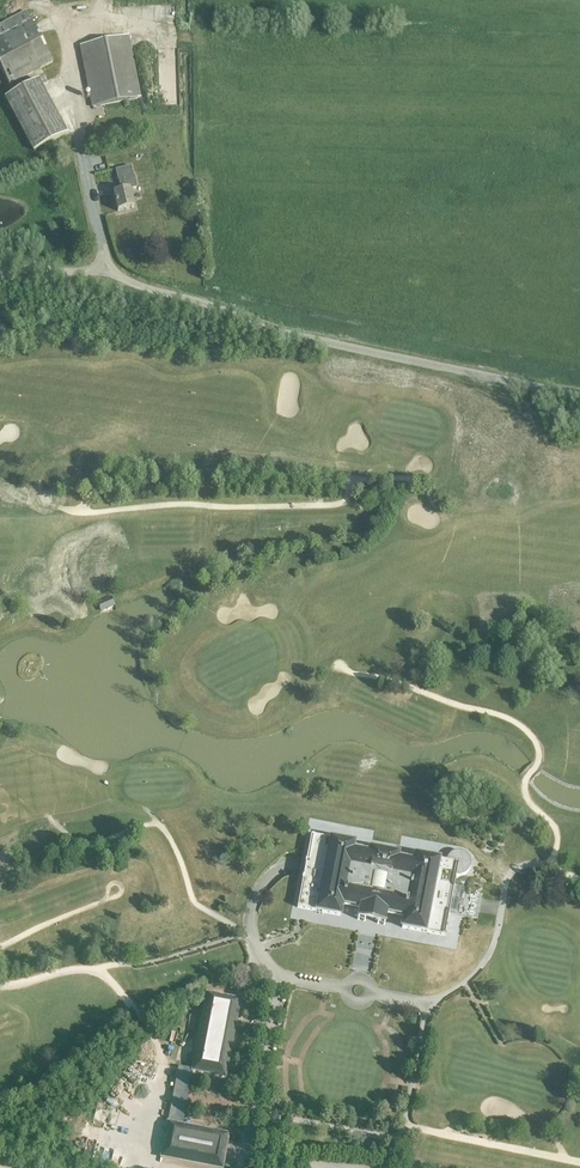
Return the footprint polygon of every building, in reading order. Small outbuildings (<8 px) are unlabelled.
[(24,10),(0,23),(0,68),(9,84),(52,61),(24,10)] [(93,107),(140,98),(127,36),(80,45),(93,107)] [(66,133),(37,80),(5,97),(33,151),(66,133)] [(156,92),(144,93),(145,105),(157,104),(156,92)] [(129,190),(136,188),(133,176),(132,176),(130,166),(115,170),(117,180),(118,180),(121,191),(113,193),(117,212),(134,208),(129,190)] [(81,187),(86,186),(83,175),(78,176),(81,187)] [(454,885),(456,876),(457,876),(461,875),(464,873),(467,871),(469,867),(471,863),(471,860),(470,856),(468,853),(466,850),(462,850),(458,850),(454,852),(450,854),(447,857),(446,860),(445,861),(415,855),(414,863),(397,859),(398,854),(370,849),(369,854),(352,851),(353,844),(311,835),(297,907),(340,916),(342,901),(360,905),(358,911),(360,911),(384,915),(384,916),(386,916),(387,910),(404,913),(402,928),(444,936),(448,914),(449,915),(450,912),(449,911),(454,888),(455,885),(454,885)] [(193,1071),(192,1072),(225,1078),(240,1000),(207,994),(192,1071),(193,1071)] [(179,1068),(174,1093),(188,1096),(188,1095),(192,1072),(193,1071),(192,1071),(181,1069),(179,1068)] [(161,1158),(213,1167),(223,1167),(227,1142),(229,1134),(182,1126),(168,1123),(167,1123),(165,1133),(172,1134),(169,1149),(162,1148),(161,1158)]
